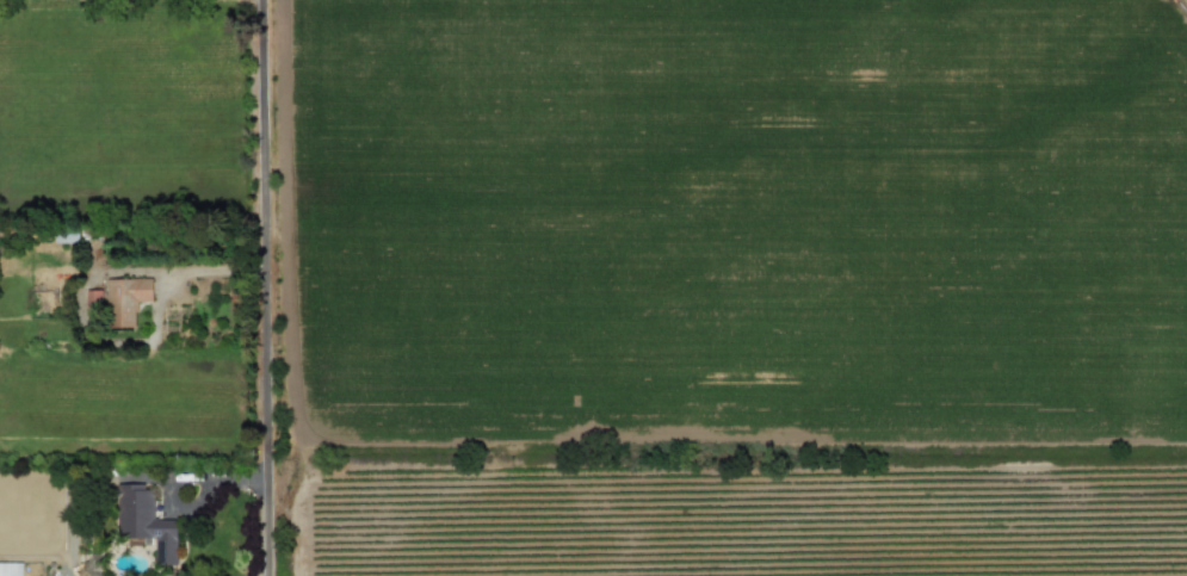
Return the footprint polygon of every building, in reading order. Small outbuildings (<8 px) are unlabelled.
[(78,242),(77,233),(53,234),(53,243),(78,242)] [(106,279),(107,328),(135,328),(135,302),(152,302),(151,278),(106,279)] [(86,303),(101,302),(101,290),(86,291),(86,303)] [(176,565),(176,520),(153,520),(153,490),(143,490),(143,484),(116,484),(116,538),(154,538),(154,565),(176,565)] [(0,563),(0,575),(22,575),(21,563),(0,563)]
